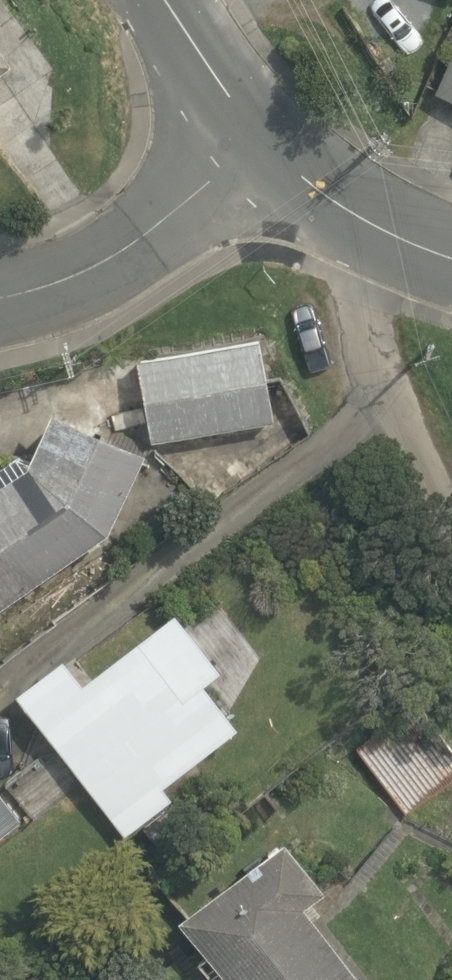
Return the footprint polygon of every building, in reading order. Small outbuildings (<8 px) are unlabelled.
[(0,38),(0,73),(17,61),(0,38)] [(451,98),(451,60),(437,92),(451,98)] [(265,332),(143,353),(155,438),(277,416),(265,332)] [(150,445),(58,402),(33,460),(30,462),(21,450),(0,464),(0,478),(2,480),(0,482),(0,610),(90,547),(92,550),(105,540),(103,537),(112,531),(150,445)] [(67,654),(20,690),(127,832),(174,794),(166,783),(241,724),(202,672),(216,661),(177,610),(87,680),(67,654)] [(451,776),(451,737),(422,698),(358,747),(406,812),(451,776)] [(0,783),(0,834),(24,815),(0,783)] [(289,834),(184,913),(212,950),(200,959),(210,972),(209,979),(366,979),(307,901),(328,886),(289,834)]
